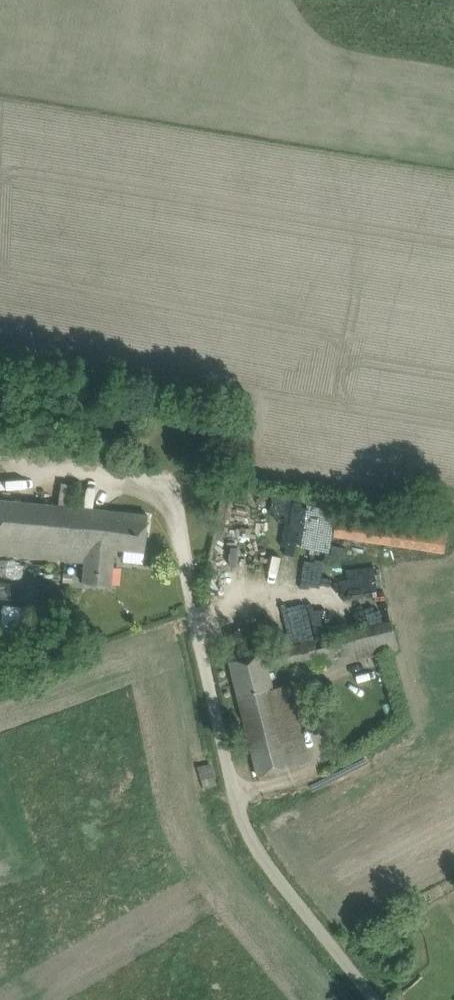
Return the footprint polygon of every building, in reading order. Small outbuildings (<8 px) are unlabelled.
[(86,562),(84,583),(112,585),(115,548),(145,551),(149,513),(0,499),(0,554),(86,562)] [(337,514),(334,535),(445,552),(448,530),(337,514)] [(285,664),(288,675),(398,647),(392,620),(268,651),(272,667),(285,664)] [(264,652),(249,656),(229,661),(258,774),(310,761),(290,684),(273,688),(264,652)]
